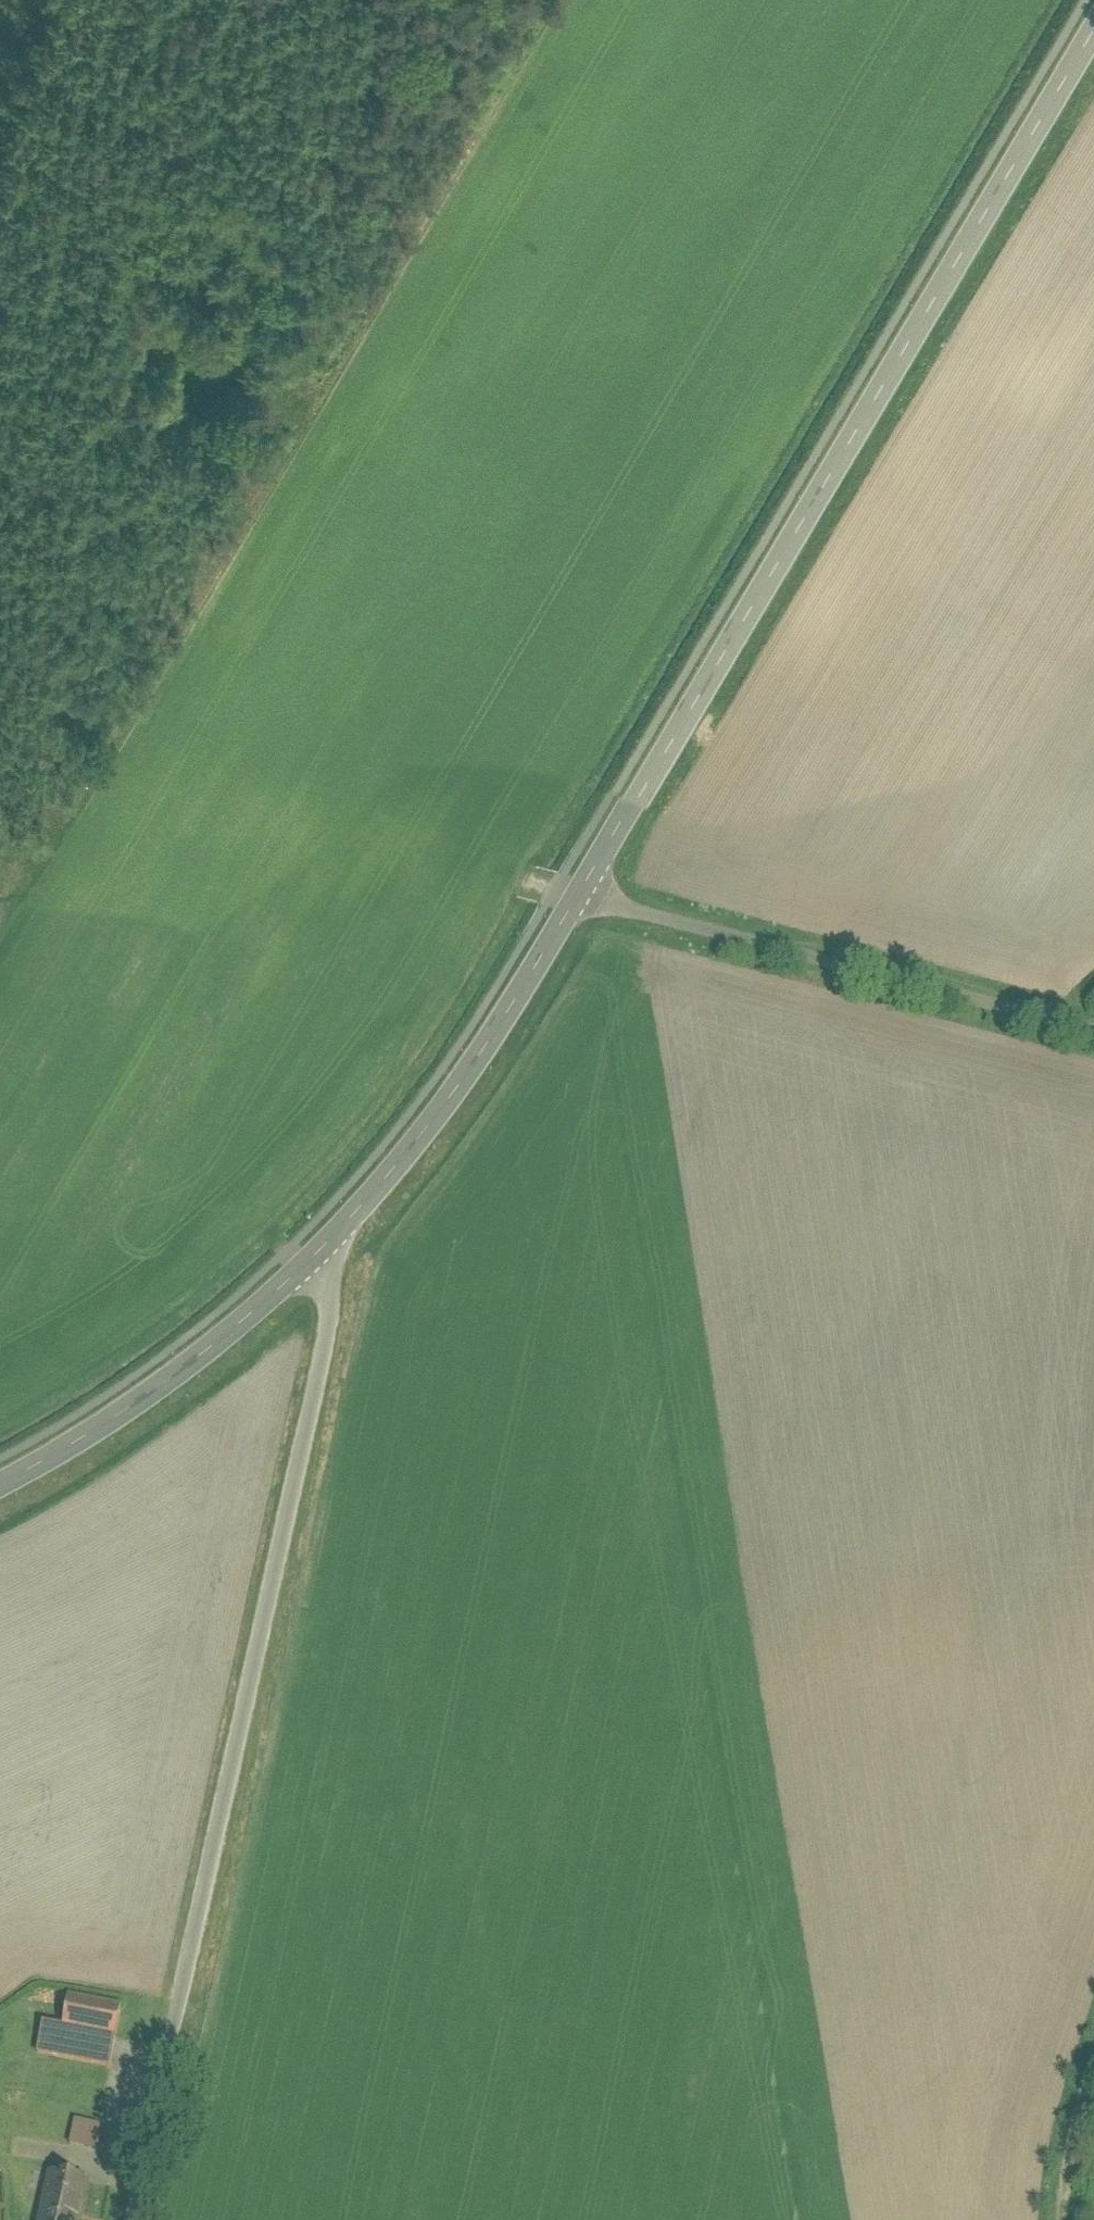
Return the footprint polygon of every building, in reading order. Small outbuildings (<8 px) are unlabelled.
[(126,2018),(74,2008),(68,2037),(49,2034),(43,2066),(113,2080),(126,2018)] [(106,2137),(81,2130),(74,2154),(99,2161),(106,2137)] [(54,2179),(45,2219),(89,2219),(96,2189),(54,2179)]
